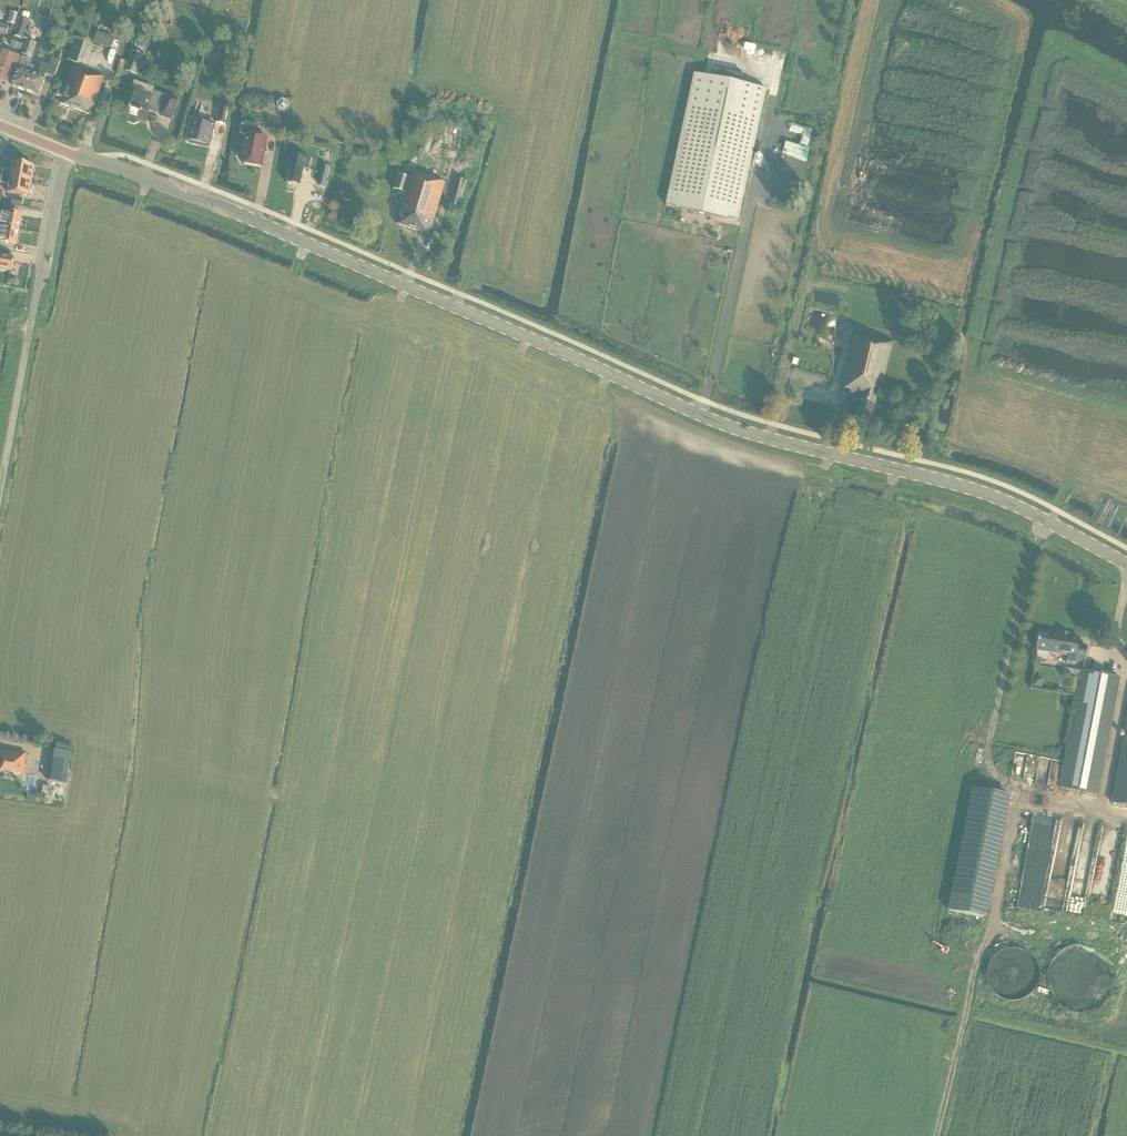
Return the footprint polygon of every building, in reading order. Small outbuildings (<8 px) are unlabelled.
[(47,15),(50,8),(43,6),(41,13),(47,15)] [(19,14),(11,12),(8,22),(15,25),(19,14)] [(29,22),(21,19),(15,36),(23,39),(29,22)] [(0,23),(0,33),(8,35),(10,25),(0,23)] [(115,37),(98,31),(94,42),(111,48),(115,37)] [(78,64),(86,41),(70,35),(67,44),(73,46),(67,60),(78,64)] [(25,41),(15,37),(11,47),(22,50),(25,41)] [(37,43),(27,40),(22,54),(32,57),(37,43)] [(216,50),(207,47),(204,57),(214,59),(216,50)] [(20,58),(8,53),(9,51),(6,50),(5,52),(4,51),(0,61),(0,80),(6,83),(10,74),(13,75),(20,58)] [(148,56),(132,51),(125,70),(137,75),(140,65),(144,66),(148,56)] [(12,86),(25,91),(32,72),(27,70),(30,60),(23,58),(19,69),(12,86)] [(32,72),(25,91),(39,96),(47,75),(55,78),(61,61),(52,58),(49,66),(42,63),(39,74),(32,72)] [(83,71),(74,68),(65,93),(59,91),(57,96),(63,98),(61,104),(89,114),(92,105),(94,106),(105,77),(84,69),(83,71)] [(766,89),(694,74),(666,205),(738,221),(766,89)] [(178,100),(168,96),(167,97),(153,92),(152,94),(132,87),(128,99),(127,99),(122,114),(127,116),(126,118),(128,122),(134,124),(139,122),(140,120),(145,122),(150,108),(162,112),(160,115),(171,119),(178,100)] [(231,106),(223,104),(222,107),(217,123),(227,125),(231,109),(230,109),(231,106)] [(190,118),(192,119),(186,139),(201,143),(201,146),(209,148),(215,124),(201,120),(203,110),(193,108),(190,118)] [(242,153),(246,154),(244,164),(261,167),(267,138),(257,136),(259,125),(242,122),(240,133),(246,134),(242,153)] [(780,122),(779,136),(787,137),(789,123),(780,122)] [(792,124),(789,146),(795,147),(795,149),(805,151),(808,131),(800,130),(801,125),(792,124)] [(288,155),(286,165),(291,166),(287,184),(301,186),(304,169),(309,170),(311,159),(288,155)] [(34,166),(12,162),(11,170),(3,169),(2,176),(31,181),(34,166)] [(323,165),(318,185),(325,187),(330,167),(323,165)] [(397,174),(392,189),(406,193),(404,199),(396,224),(429,235),(445,184),(434,181),(435,178),(424,174),(422,174),(413,171),(412,173),(410,178),(397,174)] [(31,181),(2,176),(0,183),(8,184),(7,192),(29,196),(31,181)] [(466,182),(455,179),(448,207),(447,213),(455,215),(457,209),(458,210),(466,182)] [(399,202),(401,194),(394,193),(392,200),(399,202)] [(23,199),(14,198),(13,204),(22,206),(23,199)] [(19,229),(22,214),(6,211),(5,216),(2,216),(0,216),(0,226),(19,229)] [(0,241),(16,244),(19,229),(0,226),(0,241)] [(11,272),(14,258),(0,255),(0,269),(11,272)] [(856,333),(854,333),(841,389),(850,391),(849,393),(862,397),(856,420),(870,423),(878,393),(880,394),(893,342),(871,337),(872,330),(858,327),(856,333)] [(1085,663),(1088,646),(1077,644),(1078,638),(1039,631),(1036,650),(1076,657),(1075,661),(1085,663)] [(1098,795),(1120,678),(1082,670),(1059,788),(1098,795)] [(1113,803),(1126,806),(1126,722),(1113,803)] [(71,752),(51,749),(47,772),(68,775),(71,752)] [(26,754),(0,750),(0,752),(0,771),(23,775),(26,754)] [(1013,753),(1012,773),(1024,773),(1025,754),(1013,753)] [(1051,758),(1048,774),(1058,776),(1061,760),(1051,758)] [(1010,797),(975,789),(949,911),(984,918),(1010,797)] [(1055,838),(1032,833),(1018,896),(1041,901),(1055,838)] [(1075,855),(1070,886),(1072,886),(1070,897),(1067,896),(1065,907),(1081,910),(1089,857),(1075,855)] [(1094,905),(1108,906),(1109,868),(1096,868),(1094,905)] [(1045,999),(1047,992),(1036,989),(1034,996),(1045,999)]
